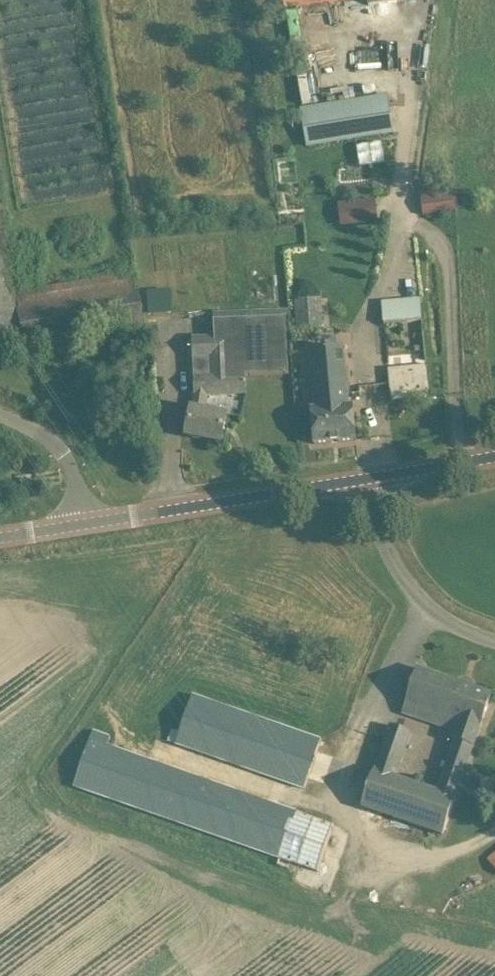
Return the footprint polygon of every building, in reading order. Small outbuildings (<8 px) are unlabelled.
[(285,10),(346,0),(284,0),(285,10)] [(309,144),(396,132),(391,94),(303,107),(309,144)] [(385,143),(360,144),(361,164),(386,163),(385,143)] [(421,189),(424,216),(456,212),(454,186),(421,189)] [(0,198),(0,347),(142,323),(137,290),(18,309),(0,198)] [(377,223),(375,201),(339,205),(342,227),(377,223)] [(295,326),(323,325),(322,298),(294,298),(295,326)] [(384,300),(385,322),(424,320),(423,298),(384,300)] [(208,396),(247,394),(246,377),(289,375),(287,318),(214,320),(215,336),(193,337),(194,362),(195,382),(195,396),(187,437),(223,443),(227,417),(205,413),(208,396)] [(337,347),(337,332),(322,333),(323,348),(337,347)] [(311,411),(312,424),(314,444),(357,441),(355,421),(354,406),(349,407),(342,349),(309,353),(316,410),(311,411)] [(426,366),(389,369),(392,400),(429,396),(426,366)] [(120,399),(137,403),(139,392),(122,389),(120,399)] [(418,668),(411,687),(402,713),(446,728),(462,684),(418,668)] [(452,739),(454,740),(474,748),(486,713),(493,694),(462,684),(446,728),(454,732),(452,739)] [(321,738),(199,695),(194,694),(175,746),(251,773),(285,785),(304,792),(305,790),(320,747),(321,743),(323,739),(321,738)] [(444,833),(474,748),(454,740),(437,789),(398,775),(413,732),(392,725),(363,805),(444,833)] [(334,824),(296,811),(278,805),(109,745),(111,737),(94,731),(74,788),(280,861),(277,867),(289,871),(291,865),(317,874),(334,824)] [(494,869),(494,853),(487,860),(494,869)]
